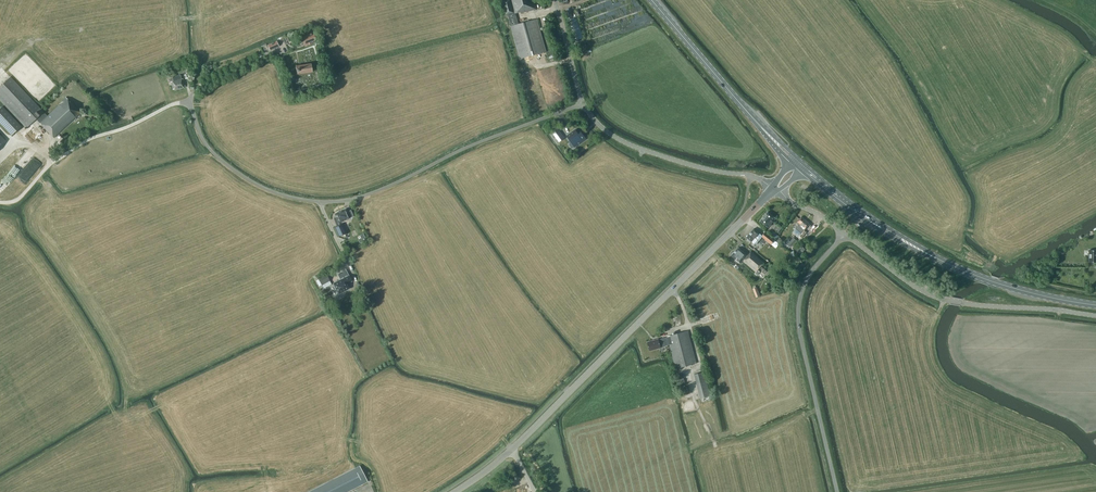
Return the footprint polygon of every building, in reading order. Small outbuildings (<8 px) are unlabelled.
[(527,12),(536,9),(533,0),(511,0),(512,5),(511,6),(510,0),(504,0),(502,1),(505,14),(507,14),(510,24),(509,24),(519,59),(527,56),(546,52),(537,19),(527,21),(518,24),(515,14),(520,12),(520,13),(527,12)] [(574,40),(583,38),(577,16),(568,19),(574,40)] [(305,46),(314,43),(314,40),(316,40),(314,34),(312,35),(311,34),(307,36),(307,37),(301,39),(303,44),(304,44),(305,46)] [(267,43),(269,48),(278,45),(276,40),(267,43)] [(305,72),(312,71),(311,63),(304,65),(304,64),(295,66),(296,68),(296,71),(297,74),(305,73),(305,72)] [(172,77),(173,81),(171,82),(173,89),(174,89),(174,90),(184,88),(183,86),(185,86),(183,78),(181,79),(180,74),(172,77)] [(4,105),(26,128),(36,119),(53,138),(80,113),(65,97),(61,101),(63,102),(60,105),(59,105),(47,116),(10,77),(0,86),(0,100),(4,105)] [(0,108),(0,123),(11,135),(21,126),(2,107),(0,108)] [(562,135),(558,130),(553,134),(557,139),(562,135)] [(575,147),(575,146),(585,139),(586,139),(580,131),(578,133),(575,130),(567,136),(570,140),(575,146),(574,146),(575,147)] [(343,216),(342,217),(343,219),(344,219),(344,220),(353,216),(350,210),(347,211),(345,209),(340,211),(343,216)] [(344,219),(343,219),(342,217),(343,216),(340,211),(334,214),(336,218),(333,219),(336,226),(333,227),(338,236),(346,233),(342,223),(339,225),(338,223),(344,220),(344,219)] [(760,221),(768,228),(776,218),(767,212),(760,221)] [(804,230),(810,224),(801,217),(796,223),(798,225),(795,228),(801,233),(799,235),(802,238),(806,232),(804,230)] [(772,227),(778,232),(781,228),(775,223),(772,227)] [(771,244),(774,240),(764,232),(762,235),(754,228),(746,237),(748,239),(746,241),(750,243),(751,242),(755,245),(762,237),(771,244)] [(759,267),(765,272),(767,269),(762,265),(764,262),(751,251),(748,255),(738,247),(731,255),(741,264),(743,261),(756,272),(757,270),(759,267)] [(351,281),(345,269),(337,274),(340,279),(333,283),(338,294),(350,288),(347,283),(351,281)] [(329,281),(330,281),(326,274),(318,279),(322,285),(324,288),(331,284),(329,281)] [(669,345),(676,369),(696,363),(688,331),(667,336),(667,337),(659,339),(658,339),(647,342),(650,351),(661,348),(661,347),(669,345)] [(710,396),(704,372),(695,374),(701,399),(710,396)] [(367,481),(359,466),(308,491),(346,491),(367,481)]
